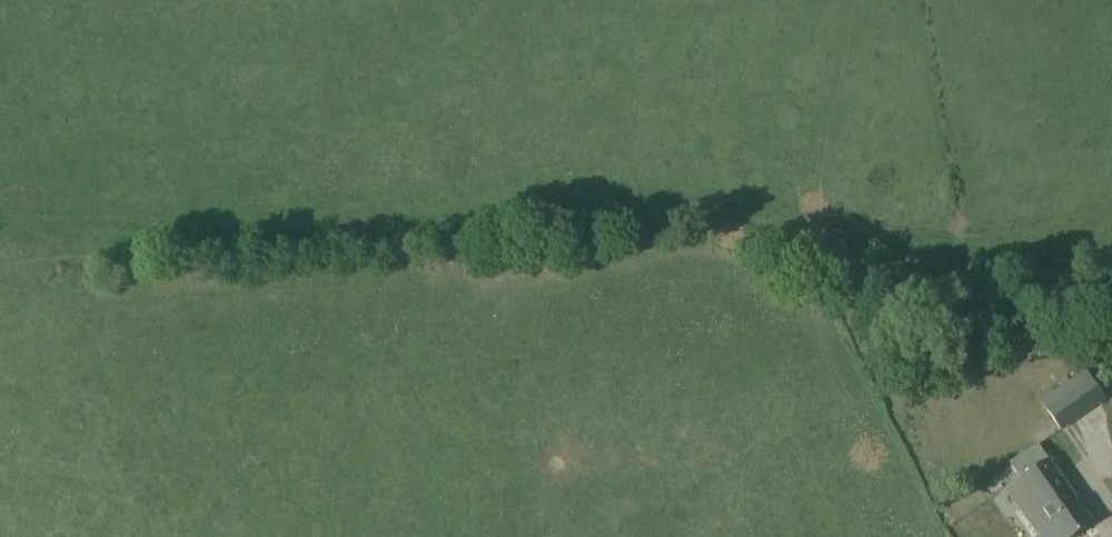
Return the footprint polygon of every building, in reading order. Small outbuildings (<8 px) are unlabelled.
[(1070,394),(1085,414),(1110,397),(1096,376),(1070,394)] [(1010,487),(1007,488),(1041,536),(1074,536),(1094,523),(1040,444),(1011,464),(1021,479),(1010,487)]
